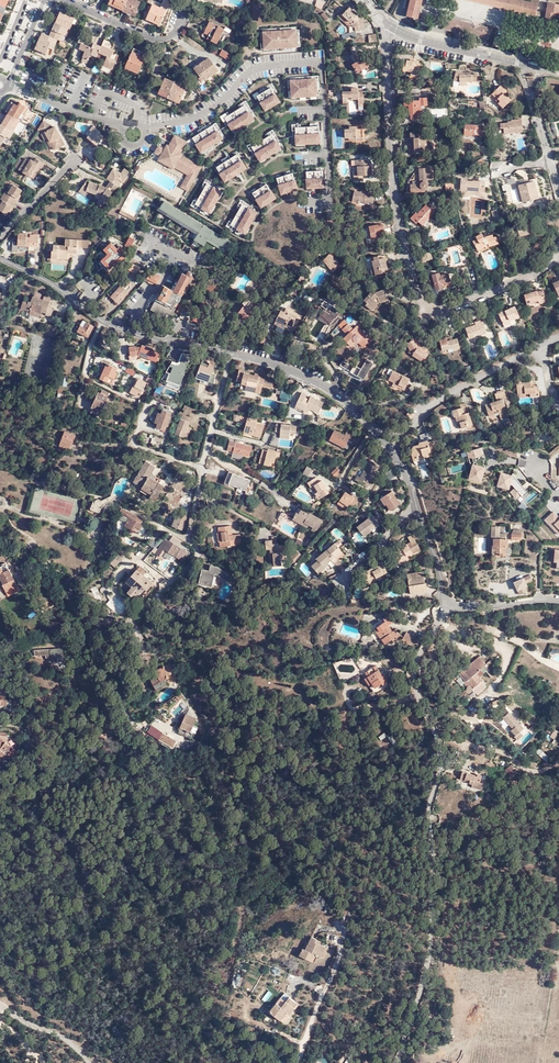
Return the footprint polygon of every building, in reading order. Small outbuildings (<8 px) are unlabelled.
[(110,1),(124,8),(128,0),(110,0),(110,1)] [(123,11),(127,13),(126,14),(127,15),(128,15),(130,16),(132,15),(136,17),(138,12),(136,11),(137,9),(141,2),(136,0),(128,0),(124,8),(124,10),(123,11)] [(315,7),(322,9),(324,3),(318,0),(315,7)] [(405,17),(413,18),(412,21),(416,22),(421,0),(410,0),(405,17)] [(153,4),(147,17),(162,23),(167,10),(153,4)] [(558,15),(558,5),(551,4),(550,7),(547,6),(545,17),(549,21),(554,22),(556,14),(558,15)] [(68,27),(70,28),(75,17),(60,10),(56,21),(68,27)] [(321,14),(326,21),(330,17),(325,11),(321,14)] [(352,15),(348,11),(342,18),(352,28),(352,31),(354,31),(355,35),(363,34),(362,30),(363,29),(361,22),(360,22),(359,21),(358,22),(356,21),(358,19),(353,14),(352,15)] [(456,26),(458,21),(443,18),(441,29),(455,33),(455,31),(456,26)] [(68,27),(56,21),(49,35),(57,39),(58,39),(61,34),(64,35),(68,27)] [(204,35),(219,43),(225,28),(210,21),(204,35)] [(490,29),(488,28),(458,21),(456,26),(459,27),(458,31),(486,38),(487,34),(489,34),(491,29),(490,29)] [(296,29),(263,32),(264,48),(297,46),(296,29)] [(42,37),(40,36),(35,49),(50,56),(57,39),(49,35),(43,33),(42,37)] [(111,43),(104,39),(101,46),(98,53),(107,57),(111,58),(109,62),(106,60),(102,69),(108,72),(110,68),(112,69),(119,55),(113,52),(113,51),(112,50),(113,47),(111,43)] [(368,40),(369,47),(377,46),(376,39),(368,40)] [(98,53),(101,46),(94,43),(92,45),(91,44),(90,46),(81,42),(79,48),(85,51),(81,60),(86,62),(90,53),(97,56),(98,53)] [(133,47),(131,52),(144,57),(146,52),(133,47)] [(231,54),(223,49),(220,54),(228,59),(231,54)] [(131,52),(126,65),(138,70),(144,57),(131,52)] [(360,76),(369,71),(365,66),(366,65),(364,62),(363,62),(361,60),(362,59),(359,55),(350,60),(355,67),(353,69),(357,76),(358,75),(360,76)] [(194,68),(195,68),(197,72),(196,73),(199,78),(201,76),(201,77),(203,75),(205,79),(206,80),(219,69),(212,60),(208,64),(205,60),(204,60),(194,68)] [(432,72),(445,71),(444,62),(431,63),(432,72)] [(413,78),(419,79),(421,69),(420,69),(421,64),(416,63),(416,65),(409,63),(408,68),(406,67),(405,73),(413,75),(413,78)] [(451,78),(451,80),(456,81),(457,85),(463,85),(463,83),(473,83),(473,77),(468,77),(468,74),(463,74),(462,75),(459,74),(459,72),(454,70),(453,71),(449,70),(447,75),(450,77),(451,78)] [(165,78),(160,90),(164,92),(162,95),(176,101),(178,97),(181,99),(186,88),(182,87),(183,85),(165,78)] [(291,79),(292,100),(321,99),(319,78),(291,79)] [(498,107),(507,100),(501,92),(503,91),(498,85),(489,91),(494,98),(492,99),(498,107)] [(274,87),(260,96),(269,110),(275,106),(283,102),(274,87)] [(343,101),(347,100),(352,100),(352,102),(358,102),(359,109),(363,109),(363,99),(362,99),(362,95),(358,96),(358,92),(351,92),(352,95),(343,95),(343,101)] [(404,102),(404,107),(406,107),(407,114),(407,119),(425,118),(425,111),(420,111),(419,100),(404,102)] [(11,101),(5,110),(17,118),(26,106),(20,102),(17,105),(11,101)] [(245,105),(225,117),(233,131),(253,119),(245,105)] [(25,114),(25,122),(39,124),(40,114),(29,113),(29,115),(25,114)] [(514,133),(520,132),(518,119),(508,120),(508,121),(504,121),(504,123),(497,124),(498,128),(501,128),(501,135),(511,133),(511,132),(514,131),(514,133)] [(53,126),(42,120),(37,128),(42,131),(43,132),(46,139),(48,138),(52,145),(54,149),(64,144),(59,136),(58,136),(57,134),(58,133),(54,126),(53,126)] [(4,142),(5,143),(13,132),(0,123),(0,140),(4,142)] [(218,124),(190,141),(195,148),(201,144),(206,151),(209,149),(227,138),(218,124)] [(319,125),(295,127),(296,144),(320,142),(319,125)] [(460,125),(460,134),(468,134),(479,135),(479,126),(460,125)] [(95,128),(92,126),(90,129),(91,131),(87,137),(96,144),(101,138),(98,135),(100,133),(100,132),(95,128)] [(25,131),(19,128),(16,132),(22,136),(25,131)] [(357,143),(357,145),(364,145),(364,134),(356,134),(355,131),(350,131),(350,133),(346,134),(346,142),(351,142),(357,143)] [(175,167),(188,174),(181,186),(188,190),(201,166),(184,157),(185,154),(183,152),(190,141),(176,133),(171,142),(159,136),(159,138),(159,139),(159,140),(158,142),(158,143),(160,144),(165,147),(158,160),(174,168),(175,167)] [(422,149),(425,148),(433,148),(432,142),(429,143),(429,139),(421,139),(421,138),(417,138),(416,133),(409,133),(409,138),(411,138),(411,143),(414,143),(414,152),(422,151),(422,149)] [(272,134),(251,146),(260,161),(280,148),(272,134)] [(154,152),(160,156),(165,148),(158,144),(154,152)] [(242,154),(221,167),(230,181),(251,168),(242,154)] [(19,157),(14,165),(18,168),(20,166),(24,168),(22,171),(29,175),(30,175),(37,164),(40,166),(41,167),(44,162),(36,157),(34,160),(30,158),(30,159),(25,157),(23,160),(19,157)] [(357,164),(357,169),(359,169),(359,175),(355,175),(355,184),(364,184),(364,179),(372,179),(372,165),(368,166),(368,163),(357,164)] [(33,177),(40,166),(37,164),(30,175),(33,177)] [(110,180),(118,185),(121,180),(122,181),(126,175),(126,174),(129,170),(125,167),(121,173),(119,175),(118,174),(119,172),(114,168),(107,178),(110,180)] [(433,176),(433,169),(427,169),(427,168),(417,169),(408,184),(408,192),(424,191),(424,189),(427,189),(428,186),(428,176),(433,176)] [(323,170),(306,171),(307,188),(324,187),(323,170)] [(296,174),(280,179),(285,195),(292,193),(301,190),(296,174)] [(484,190),(484,179),(473,178),(473,180),(466,179),(466,178),(461,178),(461,176),(454,175),(454,183),(460,183),(460,189),(484,190)] [(113,191),(118,185),(110,180),(106,186),(99,184),(86,179),(82,186),(86,187),(86,190),(95,193),(95,196),(99,198),(96,201),(102,205),(112,191),(113,191)] [(516,184),(518,191),(520,191),(524,200),(539,195),(534,179),(516,184)] [(209,181),(195,205),(213,216),(220,203),(227,191),(209,181)] [(19,193),(20,193),(22,189),(13,184),(8,192),(5,190),(0,198),(3,200),(0,205),(0,210),(7,214),(9,210),(12,206),(13,206),(18,198),(17,197),(19,193)] [(269,184),(255,193),(264,207),(278,198),(269,184)] [(373,207),(373,197),(365,197),(364,198),(361,198),(361,196),(355,194),(352,204),(358,206),(359,205),(365,206),(365,207),(373,207)] [(191,225),(194,218),(182,210),(173,205),(165,200),(161,206),(191,224),(191,225)] [(242,204),(230,224),(245,233),(257,212),(242,204)] [(424,205),(417,213),(418,214),(413,221),(416,223),(418,221),(422,225),(426,220),(427,221),(434,212),(424,205)] [(136,217),(121,209),(119,212),(134,220),(136,217)] [(418,214),(417,213),(414,212),(409,218),(413,221),(418,214)] [(531,230),(528,219),(522,220),(523,222),(508,227),(512,238),(518,236),(518,234),(531,230)] [(161,239),(165,234),(152,226),(149,232),(161,239)] [(385,241),(383,230),(378,230),(378,229),(369,231),(371,243),(385,241)] [(18,244),(29,245),(29,237),(29,236),(26,236),(27,232),(18,233),(18,242),(18,244)] [(483,245),(496,242),(494,234),(491,235),(490,233),(485,235),(485,237),(481,238),(479,232),(473,234),(475,237),(471,239),(476,248),(483,245)] [(29,237),(29,245),(35,245),(35,244),(38,244),(39,238),(35,237),(35,234),(30,233),(30,234),(29,236),(29,237)] [(58,255),(68,256),(68,254),(73,255),(74,252),(77,252),(78,246),(87,247),(88,240),(67,237),(66,245),(54,243),(54,249),(52,249),(51,257),(57,258),(58,255)] [(127,254),(122,249),(119,252),(117,249),(111,242),(104,249),(108,253),(99,262),(106,270),(116,261),(117,263),(127,254)] [(329,253),(324,259),(335,269),(338,262),(338,260),(334,255),(337,252),(334,249),(329,253)] [(423,264),(429,262),(427,257),(431,256),(430,254),(421,257),(423,264)] [(335,269),(324,259),(323,260),(333,272),(335,269)] [(386,274),(384,264),(383,261),(378,262),(377,260),(371,261),(373,272),(371,273),(372,279),(387,275),(386,274)] [(139,266),(132,263),(127,269),(136,273),(139,266)] [(157,282),(161,275),(152,271),(148,275),(146,277),(157,282)] [(167,311),(172,314),(182,295),(184,291),(182,290),(183,288),(186,289),(184,291),(188,293),(191,287),(188,285),(192,277),(194,278),(196,274),(191,271),(188,275),(187,274),(183,272),(178,282),(176,286),(174,285),(172,289),(163,284),(150,308),(156,312),(158,318),(165,316),(167,311)] [(236,285),(242,290),(252,278),(246,274),(236,285)] [(437,292),(443,291),(442,287),(451,284),(448,275),(440,278),(439,275),(425,279),(427,284),(430,283),(432,290),(436,289),(437,292)] [(218,283),(210,277),(202,288),(206,292),(208,289),(211,291),(218,283)] [(131,285),(125,280),(111,295),(118,302),(128,291),(127,289),(131,285)] [(547,301),(544,289),(538,291),(538,290),(526,293),(528,303),(539,300),(540,303),(547,301)] [(378,303),(388,300),(386,295),(385,295),(383,290),(375,293),(372,291),(365,300),(368,303),(366,306),(372,310),(378,303)] [(31,309),(40,313),(41,311),(46,312),(50,303),(33,297),(32,300),(31,302),(29,301),(29,300),(24,298),(21,308),(30,311),(31,309)] [(185,304),(181,312),(190,316),(188,320),(197,325),(199,321),(200,322),(210,303),(203,299),(197,310),(185,304)] [(251,306),(251,305),(246,300),(244,303),(245,304),(244,306),(239,311),(243,315),(242,317),(246,319),(248,317),(249,315),(251,316),(254,312),(250,308),(251,306)] [(505,310),(502,311),(503,314),(501,315),(505,324),(511,321),(510,319),(514,317),(515,319),(520,316),(515,305),(509,307),(510,308),(505,310)] [(287,324),(286,326),(291,328),(297,317),(288,313),(287,315),(285,314),(285,313),(280,311),(277,320),(287,324)] [(338,325),(342,329),(347,323),(344,319),(338,325)] [(481,332),(486,330),(483,321),(481,322),(480,320),(473,323),(474,326),(467,328),(471,338),(476,336),(474,333),(480,331),(481,332)] [(84,328),(80,326),(77,332),(88,337),(94,326),(87,322),(84,328)] [(342,329),(347,334),(353,328),(347,323),(342,329)] [(358,342),(364,333),(360,329),(357,332),(353,328),(347,334),(344,337),(351,344),(356,340),(358,342)] [(258,340),(263,343),(268,335),(263,332),(258,340)] [(366,335),(364,333),(358,342),(362,346),(367,342),(368,343),(373,339),(368,333),(366,335)] [(461,347),(458,337),(453,339),(452,336),(441,339),(444,350),(455,347),(456,348),(461,347)] [(418,348),(414,341),(404,347),(408,352),(407,354),(422,364),(427,356),(424,354),(425,352),(418,348)] [(141,355),(144,346),(142,345),(141,347),(140,347),(140,348),(138,347),(137,347),(135,348),(134,347),(129,348),(130,356),(139,354),(141,355)] [(145,347),(144,346),(141,355),(156,361),(156,360),(158,361),(162,353),(145,346),(145,347)] [(361,369),(368,373),(374,363),(367,359),(361,369)] [(190,364),(186,363),(185,365),(182,364),(171,360),(166,372),(173,374),(172,377),(184,381),(187,373),(189,374),(190,371),(188,371),(190,364)] [(348,369),(350,364),(342,361),(340,366),(348,369)] [(107,366),(105,365),(102,373),(99,378),(111,383),(113,378),(114,378),(117,373),(115,372),(117,368),(108,364),(107,366)] [(125,371),(133,375),(135,370),(128,366),(125,371)] [(214,367),(209,366),(208,368),(201,366),(197,379),(209,383),(214,367)] [(364,380),(368,374),(354,366),(351,372),(364,380)] [(259,376),(255,375),(245,373),(245,371),(239,370),(237,380),(242,382),(240,388),(245,390),(246,387),(255,390),(255,392),(260,394),(262,385),(264,379),(264,377),(259,376)] [(389,380),(394,382),(398,384),(397,387),(404,389),(409,378),(393,370),(389,380)] [(68,379),(61,378),(59,385),(67,386),(68,379)] [(144,383),(145,382),(137,378),(134,383),(135,384),(130,394),(138,399),(145,384),(144,383)] [(527,393),(532,392),(541,392),(540,386),(536,386),(532,386),(532,380),(525,380),(525,378),(518,378),(520,394),(527,394),(527,393)] [(273,381),(264,379),(262,385),(272,388),(273,381)] [(108,392),(102,389),(100,393),(98,392),(91,407),(95,409),(95,411),(98,412),(100,407),(101,408),(108,392)] [(282,390),(280,397),(290,399),(291,392),(282,390)] [(305,406),(309,407),(319,412),(324,401),(311,395),(309,398),(308,401),(304,399),(305,396),(307,393),(302,390),(295,405),(304,409),(305,406)] [(487,404),(490,415),(496,413),(500,412),(501,415),(511,412),(509,405),(507,405),(505,398),(509,397),(506,390),(497,392),(499,400),(487,404)] [(469,426),(473,425),(466,403),(461,405),(461,408),(452,410),(454,417),(456,417),(458,423),(461,423),(462,428),(469,426)] [(171,413),(162,410),(161,414),(158,412),(155,422),(158,423),(156,427),(165,430),(171,413)] [(190,422),(188,421),(181,419),(176,434),(186,438),(187,437),(189,432),(187,431),(188,426),(190,422)] [(264,426),(255,423),(247,421),(244,433),(261,437),(264,426)] [(280,431),(280,433),(291,434),(291,432),(296,433),(297,426),(276,423),(276,431),(280,431)] [(350,444),(348,443),(347,443),(349,438),(351,439),(353,433),(347,430),(344,435),(334,431),(329,440),(347,448),(350,444)] [(75,436),(66,432),(64,436),(63,436),(62,439),(63,440),(59,448),(63,449),(65,446),(69,448),(71,445),(72,445),(75,436)] [(413,452),(414,457),(421,457),(429,455),(432,453),(431,449),(430,447),(436,445),(435,439),(429,441),(428,439),(422,440),(423,442),(420,443),(415,444),(413,448),(414,450),(413,452)] [(248,457),(251,447),(229,441),(227,450),(232,452),(231,457),(242,460),(243,455),(248,457)] [(467,451),(469,459),(485,455),(483,447),(467,451)] [(275,457),(276,454),(262,450),(259,463),(269,466),(270,462),(274,463),(275,457)] [(484,456),(476,458),(478,464),(486,461),(484,456)] [(146,459),(134,477),(138,480),(136,482),(151,492),(148,496),(154,499),(163,486),(158,482),(160,479),(151,473),(155,466),(146,459)] [(374,473),(379,465),(369,460),(360,476),(358,475),(355,480),(367,486),(373,476),(371,475),(372,473),(374,473)] [(451,466),(452,473),(466,471),(465,463),(451,466)] [(482,483),(487,467),(473,463),(469,479),(482,483)] [(307,466),(302,473),(308,477),(313,469),(307,466)] [(334,477),(339,472),(336,468),(330,473),(334,477)] [(229,483),(233,473),(228,471),(224,481),(229,483)] [(250,480),(233,473),(229,483),(246,490),(250,480)] [(519,495),(525,496),(527,490),(523,489),(526,479),(500,474),(497,487),(511,490),(509,496),(518,498),(519,495)] [(313,485),(317,492),(320,497),(329,492),(325,486),(323,487),(322,485),(323,484),(321,480),(317,482),(315,477),(308,481),(311,486),(313,485)] [(346,491),(340,499),(349,504),(350,503),(353,505),(358,499),(346,491)] [(392,492),(382,498),(386,505),(390,510),(400,505),(392,492)] [(94,504),(93,506),(101,509),(101,507),(104,501),(102,500),(99,499),(95,500),(94,504)] [(349,504),(340,499),(338,503),(347,508),(349,504)] [(522,512),(528,507),(524,502),(518,507),(522,512)] [(121,508),(119,512),(129,517),(127,521),(124,525),(133,530),(135,526),(140,528),(142,524),(140,523),(142,519),(121,508)] [(291,519),(302,525),(304,522),(308,525),(312,527),(317,529),(322,520),(308,512),(307,514),(297,508),(291,519)] [(544,520),(558,536),(558,516),(554,510),(544,520)] [(129,517),(119,512),(118,516),(127,521),(129,517)] [(368,527),(376,522),(371,515),(355,526),(362,535),(370,529),(368,527)] [(219,526),(219,532),(221,532),(223,540),(220,540),(221,546),(238,544),(237,533),(233,533),(232,525),(219,526)] [(508,540),(521,540),(521,533),(510,533),(509,525),(505,525),(505,526),(500,526),(500,527),(491,527),(491,539),(494,539),(494,546),(492,546),(492,553),(501,553),(501,556),(506,556),(506,548),(508,548),(508,540)] [(392,553),(399,562),(407,556),(407,555),(411,553),(412,554),(419,549),(411,536),(407,538),(410,542),(392,553)] [(172,537),(170,541),(179,547),(181,543),(172,537)] [(275,552),(277,563),(284,563),(283,558),(288,557),(287,549),(285,549),(285,542),(280,542),(280,540),(274,541),(273,537),(267,538),(267,547),(272,547),(272,552),(275,552)] [(155,555),(159,557),(161,554),(164,550),(177,559),(183,549),(179,547),(170,541),(169,542),(165,539),(155,555)] [(330,560),(333,563),(337,560),(333,555),(339,549),(334,543),(324,553),(330,560)] [(292,555),(298,561),(304,553),(299,548),(292,555)] [(333,555),(337,560),(344,554),(339,549),(333,555)] [(327,563),(330,560),(324,553),(316,559),(318,561),(312,566),(319,574),(325,569),(323,567),(327,563)] [(122,558),(118,554),(110,563),(115,567),(122,558)] [(341,572),(345,569),(337,560),(333,563),(341,572)] [(361,575),(365,581),(369,578),(371,581),(380,576),(386,572),(380,561),(373,566),(374,567),(361,575)] [(228,580),(232,576),(219,566),(209,564),(208,570),(202,568),(201,578),(199,577),(199,583),(212,586),(214,572),(219,573),(228,580)] [(2,582),(3,582),(5,584),(3,585),(2,585),(4,590),(9,588),(10,590),(17,587),(6,566),(0,569),(0,578),(2,582)] [(139,567),(136,570),(143,575),(143,574),(145,572),(139,567)] [(143,575),(136,570),(126,581),(133,586),(128,592),(140,602),(143,598),(137,592),(142,585),(147,589),(153,582),(143,574),(143,575)] [(423,571),(409,573),(410,579),(409,579),(410,585),(408,585),(410,593),(426,590),(425,583),(423,584),(423,577),(424,577),(423,571)] [(532,581),(529,575),(514,582),(520,594),(527,591),(525,587),(527,586),(526,584),(532,581)] [(369,578),(365,581),(368,586),(381,577),(380,576),(371,581),(369,578)] [(19,590),(17,587),(10,590),(6,592),(7,596),(19,590)] [(43,593),(36,599),(46,610),(49,608),(53,604),(43,593)] [(46,610),(36,599),(35,600),(45,611),(46,610)] [(394,639),(401,634),(397,628),(393,631),(389,625),(392,622),(387,615),(383,618),(385,620),(377,627),(375,624),(372,626),(374,629),(377,632),(385,644),(393,638),(394,639)] [(377,627),(385,620),(383,618),(375,624),(377,627)] [(368,637),(372,633),(367,626),(362,629),(368,637)] [(404,639),(408,642),(410,643),(415,635),(407,631),(402,638),(404,639)] [(65,660),(63,646),(32,650),(33,657),(44,656),(44,659),(49,658),(50,662),(65,660)] [(493,674),(494,672),(490,668),(488,669),(487,667),(492,663),(490,660),(485,664),(478,656),(458,673),(459,673),(462,677),(475,666),(482,674),(484,672),(488,675),(486,676),(489,678),(493,674)] [(163,664),(156,667),(161,686),(167,683),(163,678),(167,674),(172,673),(169,664),(168,662),(163,664)] [(172,663),(169,664),(172,673),(178,671),(172,663)] [(375,666),(368,671),(370,675),(367,677),(372,683),(375,688),(382,683),(383,685),(391,679),(386,673),(383,675),(375,666)] [(480,676),(482,674),(475,666),(462,677),(466,682),(465,683),(469,688),(473,693),(484,683),(481,680),(483,678),(480,676)] [(161,686),(156,667),(150,670),(154,675),(149,679),(157,690),(161,686)] [(191,674),(196,681),(200,678),(195,671),(191,674)] [(462,677),(459,673),(457,675),(459,678),(457,680),(462,685),(465,683),(466,682),(462,677)] [(483,684),(475,692),(478,694),(486,687),(483,684)] [(463,701),(473,693),(469,688),(464,692),(465,694),(460,698),(463,701)] [(509,712),(505,708),(499,713),(502,717),(513,729),(511,731),(516,736),(515,737),(518,740),(523,735),(520,732),(523,729),(509,712)] [(189,737),(190,738),(191,734),(198,727),(197,726),(195,725),(198,720),(183,714),(178,725),(192,730),(189,737)] [(484,729),(489,723),(487,721),(481,726),(484,729)] [(191,734),(190,738),(200,741),(203,733),(198,727),(191,734)] [(552,729),(549,740),(555,742),(558,731),(552,729)] [(6,756),(16,756),(17,750),(13,749),(12,749),(12,748),(8,745),(6,737),(6,736),(6,733),(0,732),(0,762),(6,756)] [(109,733),(101,736),(102,737),(104,737),(105,741),(103,741),(105,745),(112,742),(109,733)] [(543,750),(539,754),(547,763),(551,759),(543,750)] [(510,778),(517,771),(510,764),(504,772),(510,778)] [(476,776),(462,771),(459,780),(468,782),(468,784),(471,785),(471,787),(481,790),(484,783),(480,782),(482,775),(476,774),(476,776)] [(310,935),(307,943),(304,948),(302,947),(298,954),(311,959),(314,952),(316,953),(319,955),(324,944),(319,942),(320,939),(310,935)] [(235,992),(229,999),(237,1006),(243,999),(235,992)] [(292,1007),(296,1002),(289,997),(282,1003),(280,1006),(276,1002),(268,1011),(278,1020),(286,1011),(288,1013),(293,1008),(292,1007)] [(289,1014),(288,1013),(286,1011),(278,1020),(281,1022),(289,1014)]
